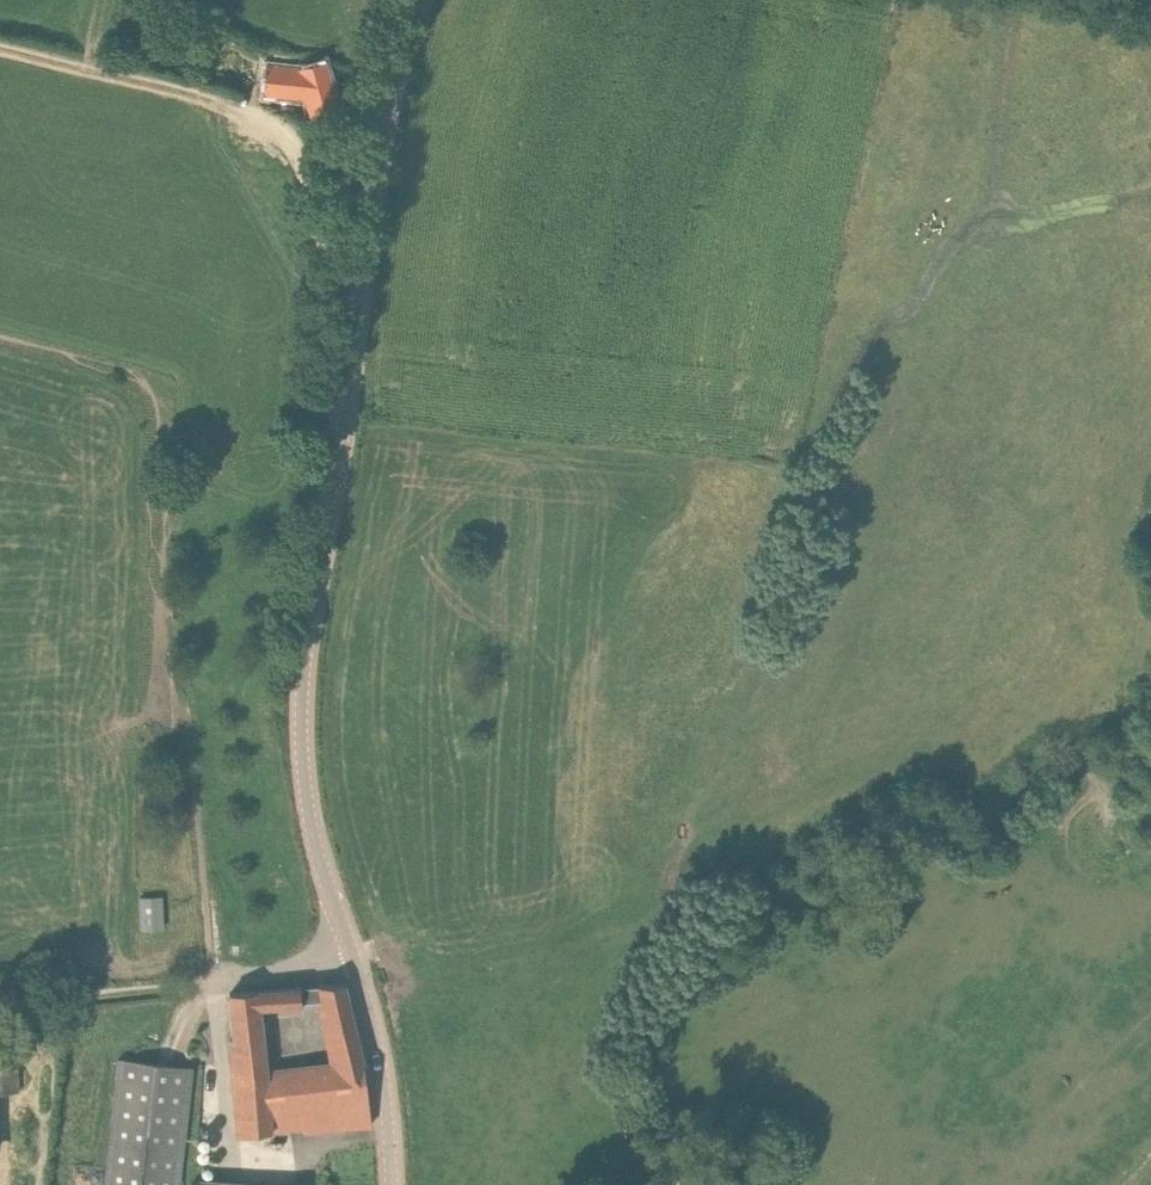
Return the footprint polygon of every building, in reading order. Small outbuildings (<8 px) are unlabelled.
[(133,48),(127,35),(110,44),(117,56),(133,48)] [(324,64),(298,72),(296,61),(272,66),(276,85),(296,82),(303,108),(316,103),(320,115),(338,109),(324,64)] [(141,898),(141,927),(162,926),(161,897),(141,898)] [(297,988),(230,993),(231,1017),(238,1136),(303,1127),(304,1133),(371,1125),(363,1061),(345,983),(323,985),(322,984),(320,984),(335,1064),(266,1073),(260,1007),(301,1004),(300,986),(297,986),(297,988)] [(19,1092),(15,1032),(0,1033),(0,1093),(19,1092)] [(193,1067),(118,1058),(104,1184),(179,1184),(193,1067)]
